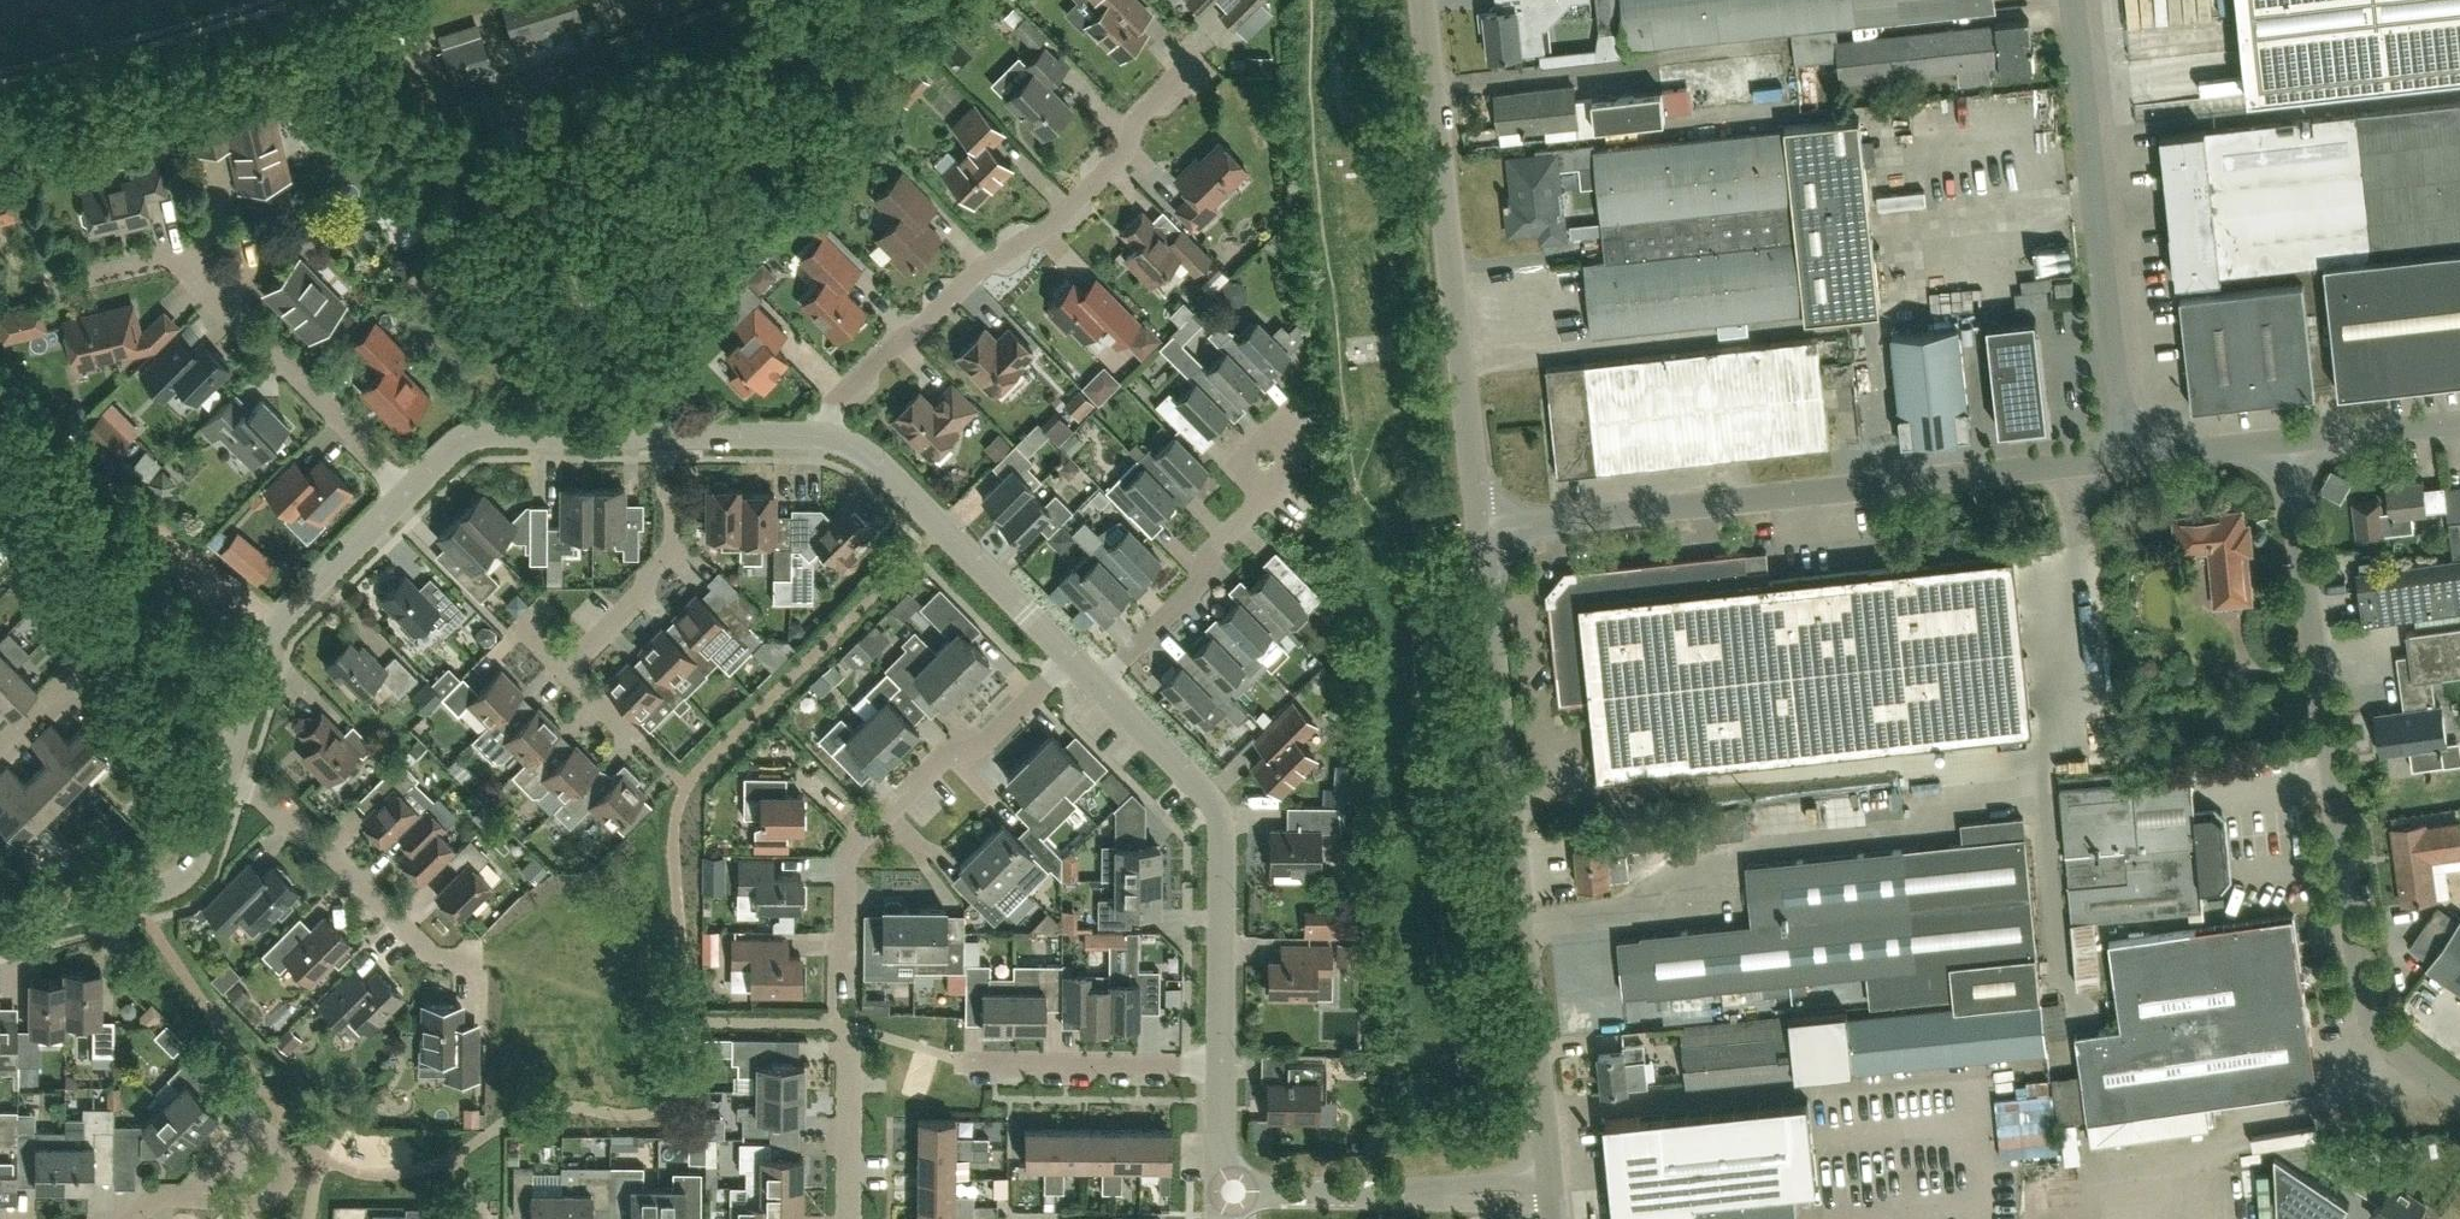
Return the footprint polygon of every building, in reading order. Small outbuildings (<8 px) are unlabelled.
[(516,37),(577,18),(572,0),(504,0),(516,37)] [(1087,25),(1103,10),(1093,0),(1075,0),(1077,2),(1065,15),(1081,31),(1087,25)] [(1103,10),(1087,25),(1120,58),(1146,33),(1140,27),(1152,15),(1137,0),(1093,0),(1103,10)] [(1199,14),(1213,0),(1185,0),(1199,14)] [(1226,11),(1237,0),(1215,0),(1226,11)] [(1221,15),(1234,28),(1235,26),(1262,1),(1263,0),(1237,0),(1226,11),(1221,15)] [(1541,29),(1546,28),(1570,6),(1569,2),(1585,0),(1527,0),(1527,5),(1498,8),(1499,14),(1488,15),(1493,58),(1544,52),(1541,29)] [(1600,33),(1626,31),(1626,48),(1669,44),(1992,9),(1992,0),(1597,0),(1600,33)] [(2249,96),(2459,73),(2459,0),(2238,0),(2249,96)] [(1262,1),(1235,26),(1246,37),(1248,40),(1275,13),(1262,1)] [(1026,17),(1015,6),(1002,19),(1014,30),(1026,17)] [(1026,17),(1014,30),(1035,51),(1047,38),(1026,17)] [(1994,24),(1994,26),(1999,74),(2032,70),(2029,38),(2027,21),(1994,24)] [(1840,83),(1957,70),(1959,88),(1989,84),(1989,75),(1999,74),(1994,26),(1837,42),(1836,30),(1792,34),(1795,65),(1837,60),(1840,83)] [(1540,55),(1541,66),(1622,56),(1627,56),(1626,48),(1626,31),(1600,33),(1597,49),(1540,55)] [(479,35),(443,47),(454,81),(491,69),(479,35)] [(1017,57),(991,83),(1008,100),(1006,102),(1042,138),(1070,110),(1064,104),(1047,88),(1065,70),(1055,61),(1044,49),(1026,67),(1017,57)] [(1247,70),(1247,78),(1273,78),(1273,57),(1247,57),(1247,60),(1247,70)] [(1247,60),(1231,60),(1231,70),(1247,70),(1247,60)] [(892,94),(907,108),(929,83),(914,69),(892,94)] [(1693,111),(1690,89),(1592,101),(1592,100),(1575,102),(1573,89),(1496,98),(1499,126),(1500,131),(1521,129),(1522,133),(1545,130),(1577,127),(1578,137),(1587,136),(1598,135),(1597,129),(1664,121),(1664,114),(1693,111)] [(2216,130),(2204,131),(2204,130),(2160,135),(2166,192),(2165,192),(2167,212),(2169,211),(2176,283),(2219,278),(2219,277),(2323,264),(2339,394),(2459,380),(2459,102),(2216,130)] [(272,109),(226,120),(222,103),(191,111),(201,153),(231,146),(242,190),(288,179),(272,109)] [(953,128),(972,148),(958,161),(943,176),(972,206),(1009,169),(988,147),(1002,134),(975,107),(953,128)] [(1747,319),(1806,312),(1806,321),(1880,313),(1860,119),(1785,128),(1786,131),(1595,152),(1596,166),(1598,187),(1601,222),(1602,235),(1605,262),(1585,264),(1592,335),(1718,322),(1747,319)] [(167,126),(150,130),(158,162),(167,160),(175,158),(167,126)] [(1547,140),(1578,137),(1577,127),(1545,130),(1547,140)] [(867,135),(852,152),(860,159),(875,141),(867,135)] [(1191,163),(1175,179),(1190,195),(1175,210),(1195,231),(1215,212),(1208,205),(1244,170),(1218,143),(1205,156),(1194,166),(1191,163)] [(1596,166),(1595,152),(1595,146),(1588,147),(1537,152),(1537,158),(1510,160),(1514,202),(1507,203),(1510,236),(1544,232),(1545,241),(1564,239),(1556,170),(1580,168),(1596,166)] [(933,165),(943,176),(958,161),(948,151),(933,165)] [(56,159),(41,152),(34,167),(48,174),(56,159)] [(1580,168),(1582,189),(1598,187),(1596,166),(1580,168)] [(87,224),(91,223),(93,232),(125,224),(126,229),(150,223),(145,201),(166,195),(159,167),(132,174),(134,182),(84,195),(87,205),(83,206),(80,211),(82,221),(87,224)] [(880,241),(893,254),(890,256),(905,272),(940,238),(922,220),(935,207),(902,173),(874,200),(896,221),(878,238),(880,241)] [(14,218),(6,185),(0,186),(0,222),(14,218)] [(406,203),(383,218),(403,248),(426,233),(406,203)] [(806,230),(818,243),(805,256),(828,279),(803,304),(838,339),(863,314),(838,288),(858,268),(825,236),(827,234),(825,231),(829,227),(806,204),(790,220),(803,233),(806,230)] [(1168,240),(1180,228),(1168,216),(1163,211),(1151,223),(1168,240)] [(1149,284),(1169,265),(1179,275),(1190,264),(1196,270),(1208,258),(1180,228),(1168,240),(1151,223),(1141,212),(1121,231),(1136,246),(1124,258),(1149,284)] [(1570,225),(1571,238),(1602,235),(1601,222),(1570,225)] [(308,225),(270,234),(275,254),(284,252),(313,245),(308,225)] [(825,236),(858,268),(861,272),(867,266),(829,227),(825,231),(827,234),(825,236)] [(881,266),(890,256),(893,254),(880,241),(868,253),(881,266)] [(299,261),(265,295),(285,316),(288,313),(313,338),(345,307),(299,261)] [(755,269),(744,280),(758,295),(776,277),(762,262),(755,269)] [(1228,278),(1219,268),(1199,287),(1209,297),(1228,278)] [(1136,323),(1116,302),(1118,301),(1094,277),(1081,291),(1071,281),(1069,282),(1065,278),(1052,291),(1056,295),(1047,303),(1052,309),(1046,314),(1063,331),(1069,326),(1080,338),(1093,325),(1112,345),(1136,323)] [(758,295),(744,280),(716,308),(732,324),(754,302),(759,296),(758,295)] [(2055,284),(2056,296),(2073,295),(2072,282),(2055,284)] [(2315,396),(2313,373),(2303,285),(2180,299),(2193,410),(2315,396)] [(744,336),(725,355),(738,368),(728,378),(743,393),(754,382),(767,369),(774,376),(788,361),(777,349),(774,346),(766,338),(778,326),(754,302),(732,324),(744,336)] [(1170,318),(1179,327),(1190,316),(1193,313),(1184,304),(1170,318)] [(46,332),(40,305),(0,315),(0,321),(5,342),(46,332)] [(66,328),(76,370),(98,365),(96,359),(124,352),(125,357),(154,350),(173,331),(176,328),(164,315),(145,334),(140,335),(138,325),(133,306),(102,313),(64,323),(66,328)] [(1170,335),(1182,346),(1201,327),(1190,316),(1179,327),(1170,335)] [(1747,319),(1718,322),(1719,338),(1749,335),(1747,319)] [(2036,319),(1988,324),(2000,430),(2048,425),(2036,319)] [(1224,351),(1241,368),(1246,362),(1252,367),(1257,362),(1267,372),(1287,352),(1271,336),(1255,320),(1237,337),(1219,320),(1207,333),(1224,351)] [(429,399),(403,373),(397,367),(408,356),(375,323),(352,346),(371,365),(380,373),(361,392),(399,429),(429,399)] [(1165,341),(1148,323),(1126,345),(1143,362),(1158,348),(1165,341)] [(1271,336),(1287,352),(1290,355),(1303,341),(1299,324),(1290,333),(1282,325),(1271,336)] [(789,337),(778,326),(766,338),(774,346),(777,349),(789,337)] [(992,393),(1012,373),(1019,365),(1018,364),(1031,351),(1007,327),(994,340),(982,328),(954,355),(992,393)] [(1968,406),(1959,327),(1892,334),(1901,413),(1900,413),(1903,441),(1972,434),(1969,406),(1968,406)] [(1255,383),(1241,368),(1224,351),(1206,369),(1182,346),(1170,335),(1165,341),(1158,348),(1186,375),(1187,374),(1210,398),(1216,392),(1222,397),(1227,392),(1236,402),(1255,383)] [(180,338),(141,376),(164,399),(180,384),(197,401),(199,399),(209,410),(219,399),(219,393),(212,386),(229,369),(226,366),(227,364),(217,354),(215,355),(212,351),(202,341),(193,351),(180,338)] [(1749,455),(1830,446),(1824,387),(1854,384),(1851,362),(1821,365),(1819,340),(1751,348),(1546,370),(1558,476),(1749,455)] [(1241,368),(1255,383),(1265,392),(1276,381),(1267,372),(1257,362),(1252,367),(1246,362),(1241,368)] [(1105,367),(1082,390),(1099,406),(1122,384),(1105,367)] [(1225,413),(1210,398),(1187,374),(1186,375),(1192,382),(1176,397),(1169,390),(1155,405),(1179,429),(1185,423),(1190,427),(1195,423),(1205,433),(1225,413)] [(950,384),(929,405),(917,393),(892,418),(930,456),(955,431),(953,429),(974,408),(950,384)] [(1099,406),(1082,390),(1063,408),(1081,425),(1091,414),(1099,406)] [(1216,392),(1210,398),(1225,413),(1235,422),(1246,412),(1236,402),(1227,392),(1222,397),(1216,392)] [(215,415),(207,423),(229,445),(233,441),(255,463),(261,457),(266,462),(280,448),(275,443),(280,438),(289,429),(262,401),(253,410),(237,394),(215,415)] [(107,464),(131,440),(102,410),(75,438),(107,464)] [(1040,428),(1049,437),(1059,447),(1074,432),(1055,414),(1040,428)] [(1185,423),(1179,429),(1203,452),(1214,441),(1205,433),(1195,423),(1190,427),(1185,423)] [(1036,424),(1013,447),(1026,460),(1049,437),(1040,428),(1036,424)] [(1074,432),(1059,447),(1069,457),(1070,457),(1085,443),(1074,432)] [(999,434),(983,450),(996,463),(1013,447),(999,434)] [(1136,459),(1160,483),(1166,477),(1172,482),(1177,476),(1187,486),(1206,467),(1173,435),(1155,453),(1149,446),(1143,451),(1136,459)] [(1129,452),(1136,459),(1143,451),(1136,444),(1129,452)] [(1005,521),(1031,495),(1042,484),(1026,469),(1030,464),(1026,460),(1013,447),(996,463),(992,467),(1002,477),(982,497),(989,505),(1005,521)] [(121,476),(140,490),(161,469),(144,453),(121,476)] [(1068,458),(1057,469),(1068,480),(1079,469),(1068,458)] [(1174,498),(1160,483),(1136,459),(1104,490),(1129,515),(1135,508),(1140,513),(1146,507),(1156,517),(1159,513),(1162,516),(1166,516),(1173,508),(1174,504),(1171,501),(1174,498)] [(321,462),(310,473),(297,461),(266,492),(290,517),(303,504),(319,521),(350,491),(328,468),(321,462)] [(2334,466),(2322,487),(2343,499),(2354,478),(2334,466)] [(1160,483),(1174,498),(1184,508),(1196,495),(1187,486),(1177,476),(1172,482),(1166,477),(1160,483)] [(2445,491),(2444,488),(2424,490),(2423,481),(2388,485),(2391,512),(2381,513),(2380,503),(2354,505),(2358,541),(2383,538),(2383,536),(2414,532),(2411,512),(2426,510),(2426,507),(2446,505),(2444,491),(2445,491)] [(742,489),(727,489),(727,484),(723,482),(714,482),(711,484),(711,489),(709,489),(709,524),(709,537),(720,537),(720,550),(741,550),(741,495),(742,494),(742,489)] [(2444,488),(2445,491),(2444,491),(2446,505),(2452,561),(2358,571),(2364,618),(2459,608),(2459,486),(2444,488)] [(592,536),(592,488),(562,488),(562,528),(547,528),(547,546),(547,558),(562,558),(562,553),(574,553),(574,536),(592,536)] [(592,488),(592,536),(616,536),(616,548),(624,548),(624,559),(639,559),(639,528),(624,528),(624,507),(624,488),(592,488)] [(1100,490),(1089,501),(1100,513),(1111,502),(1100,490)] [(762,564),(762,542),(774,542),(774,518),(774,494),(742,494),(741,495),(741,550),(741,564),(762,564)] [(1043,506),(1031,495),(1005,521),(1000,526),(1000,530),(1009,539),(1012,539),(1015,536),(1021,542),(1037,525),(1047,536),(1061,522),(1072,511),(1055,494),(1043,506)] [(547,528),(547,505),(531,505),(531,511),(522,511),(509,523),(481,495),(459,517),(492,550),(506,535),(513,542),(531,542),(531,546),(547,546),(547,528)] [(825,551),(833,559),(835,565),(842,571),(848,572),(854,568),(857,563),(857,556),(848,547),(867,529),(844,505),(830,518),(821,510),(791,510),(791,518),(791,548),(791,551),(799,550),(809,560),(822,547),(825,551)] [(624,528),(639,528),(639,507),(624,507),(624,528)] [(1165,526),(1156,517),(1146,507),(1140,513),(1135,508),(1129,515),(1150,536),(1153,538),(1165,526)] [(2247,530),(2242,530),(2240,516),(2175,523),(2178,556),(2209,553),(2215,608),(2249,604),(2244,557),(2249,556),(2247,530)] [(477,564),(492,550),(459,517),(437,539),(446,548),(464,567),(454,577),(479,602),(498,584),(477,564)] [(791,548),(791,518),(774,518),(774,542),(774,548),(791,548)] [(1110,546),(1099,535),(1084,520),(1072,533),(1078,539),(1090,551),(1115,576),(1120,570),(1126,576),(1132,570),(1141,579),(1160,560),(1142,543),(1127,528),(1110,546)] [(1047,536),(1045,538),(1062,556),(1078,539),(1072,533),(1061,522),(1047,536)] [(1110,546),(1127,528),(1121,522),(1099,535),(1110,546)] [(274,563),(237,532),(219,554),(256,585),(274,563)] [(531,566),(547,566),(547,558),(547,546),(531,546),(531,566)] [(811,564),(825,551),(822,547),(809,560),(799,550),(791,551),(791,579),(790,606),(811,606),(811,564)] [(436,558),(454,577),(464,567),(446,548),(436,558)] [(791,579),(791,551),(791,548),(774,548),(774,578),(791,579)] [(1289,579),(1296,572),(1273,549),(1261,561),(1269,570),(1279,579),(1284,574),(1289,579)] [(1129,590),(1115,576),(1090,551),(1059,583),(1073,597),(1083,607),(1089,600),(1095,606),(1101,601),(1109,609),(1112,607),(1115,609),(1119,609),(1129,600),(1129,595),(1126,593),(1129,590)] [(1555,605),(1550,605),(1561,703),(1592,699),(1600,776),(2032,730),(2014,557),(1770,581),(1767,552),(1744,555),(1744,554),(1577,572),(1577,577),(1569,578),(1554,597),(1555,605)] [(562,558),(547,558),(547,566),(546,590),(562,589),(562,558)] [(1115,576),(1129,590),(1138,599),(1149,588),(1141,579),(1132,570),(1126,576),(1120,570),(1115,576)] [(1250,589),(1265,604),(1288,626),(1290,624),(1297,623),(1307,614),(1307,608),(1310,605),(1320,595),(1296,572),(1289,579),(1284,574),(1279,579),(1269,570),(1250,589)] [(711,587),(748,626),(761,614),(741,594),(718,571),(706,583),(711,587)] [(432,607),(444,594),(426,575),(414,588),(432,607)] [(1265,604),(1250,589),(1238,577),(1226,589),(1237,600),(1248,610),(1253,605),(1258,610),(1265,604)] [(791,579),(774,578),(773,606),(790,606),(791,579)] [(466,616),(444,594),(432,607),(414,588),(405,579),(381,602),(391,612),(414,636),(429,621),(445,637),(466,616)] [(1073,597),(1059,583),(1047,595),(1062,609),(1073,597)] [(761,640),(748,626),(711,587),(699,598),(695,594),(672,617),(676,621),(695,640),(718,662),(724,668),(747,646),(751,650),(761,640)] [(891,607),(904,621),(920,605),(906,592),(891,607)] [(935,654),(964,685),(987,662),(966,641),(977,631),(979,629),(941,592),(922,611),(950,639),(936,653),(935,654)] [(1320,595),(1310,605),(1325,620),(1335,610),(1320,595)] [(1089,600),(1083,607),(1096,620),(1106,630),(1119,618),(1109,609),(1101,601),(1095,606),(1089,600)] [(1288,626),(1265,604),(1258,610),(1253,605),(1248,610),(1237,600),(1219,619),(1237,638),(1265,665),(1269,669),(1287,651),(1275,639),(1288,626)] [(1096,620),(1083,607),(1072,618),(1085,631),(1096,620)] [(1237,638),(1219,619),(1214,614),(1203,626),(1211,634),(1221,644),(1226,638),(1232,644),(1237,638)] [(676,621),(665,632),(684,652),(695,640),(676,621)] [(873,625),(855,642),(872,659),(889,642),(873,625)] [(2431,678),(2459,674),(2459,626),(2406,634),(2409,656),(2397,658),(2400,683),(2431,678)] [(718,662),(695,640),(684,652),(665,632),(661,628),(638,650),(644,656),(661,674),(672,685),(695,662),(706,674),(718,662)] [(935,654),(936,653),(914,631),(900,644),(905,648),(883,670),(885,672),(908,695),(911,698),(923,686),(943,706),(964,685),(935,654)] [(14,669),(29,654),(8,632),(0,640),(0,655),(14,669)] [(1192,653),(1207,669),(1230,692),(1234,696),(1265,665),(1237,638),(1232,644),(1226,638),(1221,644),(1211,634),(1207,638),(1204,635),(1200,635),(1191,644),(1191,649),(1193,652),(1192,653)] [(761,640),(751,650),(774,673),(797,650),(788,642),(761,640)] [(357,650),(349,641),(324,666),(333,676),(338,681),(342,677),(361,697),(380,679),(398,698),(416,680),(394,657),(383,668),(361,646),(357,650)] [(855,642),(840,658),(851,669),(861,669),(872,659),(855,642)] [(1192,653),(1185,647),(1173,659),(1181,666),(1189,675),(1195,669),(1201,675),(1207,669),(1192,653)] [(14,669),(0,655),(0,683),(14,669)] [(644,656),(632,668),(649,685),(661,674),(644,656)] [(672,685),(661,674),(649,685),(632,668),(626,662),(603,685),(637,720),(661,696),(672,708),(683,696),(672,685)] [(672,685),(683,696),(706,674),(695,662),(672,685)] [(442,693),(459,675),(447,664),(430,681),(442,693)] [(821,676),(833,688),(844,677),(832,665),(821,676)] [(1230,692),(1207,669),(1201,675),(1195,669),(1189,675),(1181,666),(1177,670),(1173,666),(1161,677),(1165,682),(1162,684),(1166,689),(1204,726),(1225,710),(1237,723),(1249,711),(1234,696),(1230,692)] [(0,683),(0,709),(9,718),(36,691),(14,669),(0,683)] [(488,729),(500,717),(522,694),(501,672),(479,695),(459,675),(442,693),(461,712),(467,706),(487,727),(488,729)] [(895,708),(908,695),(885,672),(851,707),(864,720),(897,753),(918,731),(914,727),(895,708)] [(821,700),(833,688),(821,676),(809,688),(821,700)] [(430,681),(427,678),(409,696),(424,710),(442,693),(430,681)] [(2431,678),(2400,683),(2403,711),(2377,716),(2382,754),(2409,751),(2412,771),(2443,766),(2440,747),(2446,746),(2440,707),(2435,707),(2431,678)] [(895,708),(914,727),(926,715),(930,719),(943,706),(923,686),(911,698),(908,695),(895,708)] [(516,733),(539,710),(522,694),(500,717),(516,733)] [(648,731),(672,708),(661,696),(637,720),(648,731)] [(1254,741),(1266,754),(1253,767),(1278,792),(1314,757),(1299,741),(1315,726),(1293,703),(1267,728),(1254,741)] [(516,733),(500,717),(488,729),(487,727),(472,742),(492,762),(503,761),(511,752),(524,765),(525,766),(537,754),(560,731),(539,710),(516,733)] [(340,734),(320,713),(312,721),(300,733),(312,746),(301,757),(321,777),(327,784),(358,754),(362,757),(373,747),(369,742),(358,752),(340,734)] [(83,780),(105,759),(112,763),(125,751),(109,734),(92,717),(66,743),(49,726),(39,736),(83,780)] [(842,738),(852,729),(840,717),(830,727),(830,728),(818,740),(840,763),(853,750),(877,773),(897,753),(864,720),(844,740),(842,738)] [(358,752),(369,742),(350,724),(340,734),(358,752)] [(575,747),(560,731),(537,754),(553,770),(575,747)] [(1086,786),(1106,766),(1073,734),(1062,746),(1050,734),(1028,757),(1059,788),(1073,773),(1086,786)] [(61,802),(83,780),(39,736),(29,746),(45,763),(34,774),(61,802)] [(562,803),(583,782),(597,769),(575,747),(553,770),(537,754),(525,766),(524,765),(512,776),(532,796),(540,795),(547,788),(562,802),(562,803)] [(853,750),(840,763),(863,787),(877,773),(853,750)] [(1059,788),(1028,757),(1006,780),(1026,800),(1014,812),(1025,823),(1033,830),(1038,835),(1049,824),(1041,815),(1064,793),(1059,788)] [(385,797),(367,814),(361,821),(369,829),(383,843),(397,829),(415,812),(400,796),(418,778),(399,760),(393,766),(373,785),(385,797)] [(1337,804),(1346,804),(1348,761),(1335,760),(1334,784),(1323,784),(1322,804),(1337,804)] [(599,798),(583,782),(562,803),(562,802),(553,811),(570,828),(579,819),(589,809),(610,829),(615,824),(644,796),(634,786),(638,781),(622,765),(612,776),(604,784),(608,789),(599,798)] [(34,774),(23,786),(6,768),(0,774),(0,782),(40,823),(61,802),(34,774)] [(612,776),(597,769),(583,782),(599,798),(608,789),(604,784),(612,776)] [(1098,780),(1119,800),(1130,789),(1109,769),(1098,780)] [(1071,800),(1086,786),(1073,773),(1059,788),(1064,793),(1071,800)] [(2096,931),(2095,921),(2204,911),(2202,889),(2228,887),(2221,813),(2195,815),(2192,777),(2117,784),(2117,775),(2060,780),(2073,923),(2071,922),(2072,935),(2096,931)] [(761,818),(761,827),(754,830),(754,850),(787,850),(787,827),(803,827),(803,795),(787,795),(787,777),(745,777),(745,818),(761,818)] [(415,812),(397,829),(400,833),(437,797),(418,778),(400,796),(415,812)] [(40,823),(0,782),(0,802),(3,805),(0,808),(0,826),(8,835),(18,844),(40,823)] [(385,797),(373,785),(356,803),(367,814),(385,797)] [(1103,878),(1117,878),(1160,878),(1160,847),(1134,847),(1134,841),(1142,841),(1142,830),(1144,830),(1144,803),(1130,789),(1119,800),(1113,806),(1116,809),(1116,846),(1103,846),(1103,878)] [(1041,815),(1049,824),(1072,802),(1071,800),(1064,793),(1041,815)] [(644,796),(615,824),(624,833),(653,804),(644,796)] [(454,813),(437,797),(400,833),(397,837),(408,849),(398,859),(420,881),(453,849),(437,834),(453,819),(454,813)] [(1339,826),(1337,804),(1322,804),(1306,804),(1306,831),(1287,831),(1269,831),(1269,869),(1318,869),(1318,831),(1340,831),(1339,826)] [(1306,831),(1306,804),(1289,804),(1287,804),(1287,831),(1306,831)] [(1346,804),(1337,804),(1339,826),(1348,825),(1346,804)] [(1642,938),(1619,941),(1624,996),(1647,994),(1648,996),(1763,984),(1764,995),(1806,991),(1805,980),(1868,974),(1871,1006),(1952,997),(1954,1008),(2041,999),(2022,818),(1963,824),(1965,843),(1747,865),(1753,924),(1641,936),(1642,938)] [(163,825),(175,830),(177,824),(166,819),(163,825)] [(1033,830),(1025,823),(1013,836),(1020,843),(1033,830)] [(2425,826),(2392,831),(2403,904),(2435,900),(2430,862),(2459,857),(2459,826),(2459,825),(2425,830),(2425,826)] [(1038,835),(1033,830),(1020,843),(1013,836),(1002,826),(981,847),(1026,891),(1051,866),(1061,857),(1038,835)] [(1610,883),(1610,881),(1629,879),(1627,861),(1634,860),(1633,852),(1645,851),(1643,833),(1636,834),(1635,832),(1624,833),(1624,842),(1576,847),(1580,886),(1610,883)] [(462,914),(489,887),(491,885),(476,870),(485,862),(488,859),(469,840),(448,861),(460,873),(436,896),(443,904),(457,919),(462,914)] [(1018,899),(1026,891),(981,847),(961,868),(979,886),(967,898),(971,901),(992,922),(1014,899),(1018,899)] [(1077,855),(1070,848),(1061,857),(1061,875),(1061,878),(1077,878),(1077,855)] [(1346,848),(1335,848),(1335,865),(1346,865),(1346,848)] [(704,853),(703,890),(725,891),(725,854),(704,853)] [(1061,875),(1061,857),(1051,866),(1061,875)] [(773,877),(773,861),(740,861),(740,893),(757,893),(757,908),(780,908),(794,908),(801,909),(802,877),(773,877)] [(205,907),(204,908),(209,913),(218,921),(226,930),(227,931),(228,930),(235,923),(238,920),(252,934),(262,925),(267,921),(275,912),(281,917),(292,906),(287,901),(297,891),(289,883),(292,880),(286,872),(283,868),(277,865),(274,868),(272,866),(262,876),(249,864),(232,881),(218,895),(205,907)] [(979,886),(961,868),(949,880),(967,898),(979,886)] [(1097,927),(1130,927),(1130,911),(1160,911),(1160,878),(1117,878),(1117,899),(1097,900),(1097,927)] [(757,893),(740,893),(739,913),(757,913),(757,908),(757,893)] [(914,954),(915,910),(903,910),(903,906),(900,903),(890,902),(886,906),(886,909),(884,909),(884,938),(864,937),(864,972),(884,972),(884,953),(914,954)] [(794,930),(794,908),(780,908),(779,918),(776,918),(773,921),(773,930),(794,930)] [(884,938),(884,909),(864,909),(864,937),(884,938)] [(948,910),(915,910),(914,954),(915,972),(946,972),(966,972),(966,965),(966,938),(948,938),(948,910)] [(966,911),(948,910),(948,938),(966,938),(966,931),(966,911)] [(1062,926),(1062,932),(1076,932),(1076,910),(1061,910),(1062,926)] [(1062,926),(1046,911),(1027,932),(1062,932),(1062,926)] [(1357,937),(1357,914),(1357,911),(1303,911),(1303,937),(1309,937),(1355,937),(1357,937)] [(2430,962),(2455,927),(2435,912),(2427,924),(2426,924),(2409,948),(2430,962)] [(301,916),(282,935),(294,947),(313,928),(301,916)] [(2123,1029),(2077,1035),(2082,1074),(2089,1120),(2089,1121),(2206,1105),(2315,1090),(2318,1089),(2317,1085),(2314,1065),(2310,1030),(2303,986),(2301,971),(2294,917),(2111,942),(2123,1029)] [(294,947),(282,935),(261,955),(279,973),(289,962),(311,984),(333,962),(338,968),(346,960),(352,955),(346,949),(350,945),(323,918),(313,928),(294,947)] [(2430,962),(2427,966),(2459,990),(2459,920),(2455,927),(2430,962)] [(702,930),(702,963),(718,963),(718,930),(702,930)] [(2096,931),(2072,935),(2077,987),(2101,985),(2096,931)] [(1083,946),(1111,946),(1111,942),(1125,942),(1125,932),(1083,932),(1083,946)] [(1111,946),(1111,968),(1137,968),(1137,932),(1125,932),(1125,942),(1111,942),(1111,946)] [(763,957),(764,941),(734,941),(733,969),(752,969),(752,991),(800,992),(801,958),(789,957),(763,957)] [(789,941),(764,941),(763,957),(789,957),(789,941)] [(1356,943),(1336,943),(1336,965),(1356,965),(1356,943)] [(1309,946),(1301,946),(1300,961),(1280,960),(1268,960),(1268,994),(1313,995),(1313,973),(1329,973),(1329,946),(1309,946)] [(1300,961),(1301,946),(1280,946),(1280,960),(1300,961)] [(915,978),(915,972),(914,954),(884,953),(884,972),(864,972),(864,977),(915,978)] [(1015,1028),(1015,978),(989,978),(989,965),(966,965),(966,972),(966,993),(984,993),(984,1021),(984,1028),(1015,1028)] [(1015,978),(1015,1028),(1045,1028),(1045,1006),(1045,994),(1062,994),(1063,966),(1039,965),(1039,978),(1015,978)] [(1039,978),(1039,965),(1015,965),(1015,978),(1039,978)] [(1140,1022),(1140,1008),(1164,1008),(1164,969),(1137,968),(1111,968),(1111,972),(1110,1022),(1140,1022)] [(357,971),(320,1007),(342,1029),(346,1025),(360,1038),(368,1030),(371,1033),(381,1023),(377,1019),(400,997),(382,978),(375,971),(366,980),(357,971)] [(93,1022),(93,1055),(113,1055),(113,1020),(101,1020),(101,972),(65,972),(65,982),(65,1022),(93,1022)] [(966,972),(946,972),(946,993),(966,993),(966,972)] [(1110,1022),(1111,972),(1070,972),(1067,972),(1067,1003),(1062,1003),(1062,1007),(1062,1014),(1081,1014),(1081,1025),(1081,1027),(1094,1027),(1094,1031),(1096,1034),(1108,1035),(1110,1031),(1110,1027),(1110,1022)] [(1329,995),(1329,973),(1313,973),(1313,995),(1329,995)] [(65,1031),(65,1022),(65,982),(30,982),(29,1027),(29,1030),(16,1030),(17,1085),(37,1085),(37,1031),(65,1031)] [(984,993),(966,993),(965,1016),(965,1021),(984,1021),(984,993)] [(863,1000),(863,1012),(888,1013),(889,995),(863,994),(863,1000)] [(1062,1003),(1062,994),(1045,994),(1045,1006),(1062,1007),(1062,1003)] [(1848,1011),(1681,1029),(1688,1087),(1797,1075),(1797,1077),(2046,1051),(2045,1038),(2041,1003),(2041,999),(1954,1008),(1848,1019),(1848,1011)] [(0,1004),(0,1026),(16,1026),(16,1030),(29,1030),(29,1027),(17,1027),(16,1004),(0,1004)] [(417,1076),(448,1076),(448,1079),(477,1079),(477,1045),(480,1045),(480,1041),(480,1024),(460,1024),(460,1007),(423,1007),(423,1050),(418,1049),(417,1076)] [(1081,1014),(1062,1014),(1062,1025),(1081,1025),(1081,1014)] [(186,1039),(167,1020),(154,1033),(173,1052),(186,1039)] [(16,1030),(16,1026),(0,1026),(0,1074),(13,1074),(12,1085),(17,1085),(16,1030)] [(705,1054),(731,1054),(731,1038),(705,1038),(705,1054)] [(757,1091),(757,1092),(803,1093),(803,1066),(800,1066),(774,1066),(774,1038),(731,1038),(731,1054),(731,1063),(737,1063),(737,1076),(751,1076),(751,1091),(757,1091)] [(774,1066),(800,1066),(800,1039),(774,1038),(774,1066)] [(1604,1092),(1629,1090),(1648,1088),(1644,1046),(1624,1048),(1624,1053),(1600,1056),(1604,1092)] [(1261,1083),(1265,1083),(1285,1083),(1285,1064),(1323,1064),(1323,1055),(1261,1054),(1261,1083)] [(113,1055),(93,1055),(93,1066),(113,1066),(113,1055)] [(1361,1059),(1358,1057),(1355,1056),(1352,1056),(1349,1057),(1346,1059),(1345,1062),(1344,1065),(1344,1068),(1345,1071),(1347,1074),(1350,1075),(1353,1076),(1357,1075),(1360,1074),(1362,1071),(1363,1068),(1363,1065),(1362,1062),(1361,1059)] [(162,1103),(195,1136),(217,1114),(198,1095),(210,1083),(187,1060),(166,1080),(176,1090),(162,1103)] [(1285,1083),(1265,1083),(1265,1120),(1273,1120),(1314,1120),(1315,1100),(1323,1100),(1323,1097),(1323,1064),(1285,1064),(1285,1083)] [(732,1091),(751,1091),(751,1076),(737,1076),(732,1076),(732,1091)] [(112,1167),(113,1125),(113,1108),(121,1108),(120,1086),(114,1086),(106,1086),(106,1108),(83,1108),(83,1118),(64,1118),(64,1131),(64,1188),(67,1188),(67,1192),(69,1194),(85,1194),(87,1192),(87,1188),(93,1188),(93,1180),(93,1166),(112,1167)] [(803,1093),(757,1092),(756,1107),(737,1107),(737,1117),(742,1117),(742,1133),(770,1134),(770,1120),(799,1121),(803,1121),(803,1093)] [(1315,1100),(1314,1120),(1336,1120),(1336,1097),(1323,1097),(1323,1100),(1315,1100)] [(1794,1190),(1817,1188),(1808,1101),(1605,1123),(1605,1126),(1609,1126),(1617,1197),(1619,1218),(1797,1218),(1794,1190)] [(173,1159),(195,1136),(162,1103),(141,1125),(113,1125),(112,1167),(131,1167),(131,1165),(135,1160),(142,1153),(158,1153),(163,1148),(173,1159)] [(17,1108),(0,1108),(0,1187),(16,1187),(16,1184),(16,1167),(17,1111),(17,1108)] [(64,1131),(36,1131),(36,1111),(17,1111),(16,1167),(35,1167),(35,1184),(35,1188),(64,1188),(64,1131)] [(724,1114),(705,1114),(706,1136),(716,1136),(724,1136),(724,1114)] [(798,1160),(799,1121),(770,1120),(770,1134),(770,1145),(770,1160),(798,1160)] [(1265,1120),(1247,1120),(1248,1145),(1256,1153),(1273,1152),(1273,1120),(1265,1120)] [(988,1137),(954,1137),(954,1121),(917,1121),(917,1151),(985,1151),(985,1148),(988,1148),(988,1137)] [(2259,1135),(2261,1146),(2321,1134),(2319,1123),(2259,1135)] [(1053,1193),(1054,1130),(1024,1130),(1023,1165),(1043,1165),(1043,1193),(1053,1193)] [(1082,1165),(1083,1130),(1054,1130),(1053,1193),(1064,1193),(1064,1165),(1082,1165)] [(1111,1193),(1111,1130),(1083,1130),(1082,1165),(1101,1165),(1101,1193),(1111,1193)] [(1140,1165),(1140,1130),(1111,1130),(1111,1193),(1121,1193),(1121,1165),(1140,1165)] [(1140,1130),(1140,1165),(1158,1165),(1158,1192),(1169,1193),(1169,1165),(1170,1165),(1170,1130),(1140,1130)] [(706,1160),(706,1136),(688,1136),(688,1160),(706,1160)] [(717,1189),(716,1136),(706,1136),(706,1160),(706,1189),(717,1189)] [(2274,1148),(2274,1153),(2305,1172),(2328,1139),(2274,1148)] [(745,1172),(745,1189),(802,1189),(802,1160),(798,1160),(770,1160),(770,1145),(742,1145),(739,1145),(739,1169),(746,1169),(745,1172)] [(2379,1205),(2371,1216),(2376,1218),(2415,1218),(2426,1204),(2394,1182),(2393,1183),(2381,1175),(2381,1174),(2344,1149),(2329,1171),(2357,1191),(2358,1190),(2379,1205)] [(954,1180),(954,1162),(954,1158),(985,1159),(985,1151),(917,1151),(917,1180),(954,1180)] [(2305,1172),(2274,1153),(2277,1213),(2285,1218),(2339,1218),(2350,1203),(2305,1172)] [(93,1166),(93,1180),(113,1180),(113,1186),(136,1186),(135,1160),(131,1165),(131,1167),(112,1167),(93,1166)] [(16,1167),(16,1184),(35,1184),(35,1167),(16,1167)] [(513,1173),(513,1188),(530,1188),(530,1194),(561,1194),(560,1170),(531,1170),(531,1167),(513,1167),(513,1173)] [(609,1167),(560,1167),(560,1170),(561,1194),(560,1218),(591,1218),(591,1209),(609,1209),(609,1201),(609,1176),(609,1167)] [(642,1173),(642,1167),(609,1167),(609,1176),(609,1201),(630,1202),(630,1218),(657,1218),(657,1190),(641,1190),(642,1173)] [(657,1218),(684,1218),(684,1203),(699,1203),(700,1196),(700,1174),(672,1174),(671,1190),(657,1190),(657,1218)] [(954,1198),(954,1180),(917,1180),(917,1208),(972,1209),(972,1198),(954,1198)] [(16,1187),(0,1187),(0,1202),(16,1202),(16,1187)] [(530,1188),(513,1188),(513,1212),(531,1212),(530,1194),(530,1188)] [(738,1206),(744,1206),(745,1189),(730,1189),(729,1218),(737,1218),(738,1206)] [(737,1218),(791,1218),(802,1218),(802,1189),(745,1189),(744,1206),(738,1206),(737,1218)] [(561,1194),(530,1194),(531,1212),(531,1218),(560,1218),(561,1194)] [(591,1218),(630,1218),(630,1202),(609,1201),(609,1209),(591,1209),(591,1218)] [(684,1218),(699,1218),(699,1203),(684,1203),(684,1218)] [(405,1216),(405,1218),(429,1218),(429,1216),(429,1205),(405,1205),(405,1216)] [(972,1209),(917,1208),(917,1218),(954,1218),(954,1216),(972,1216),(972,1209)]
